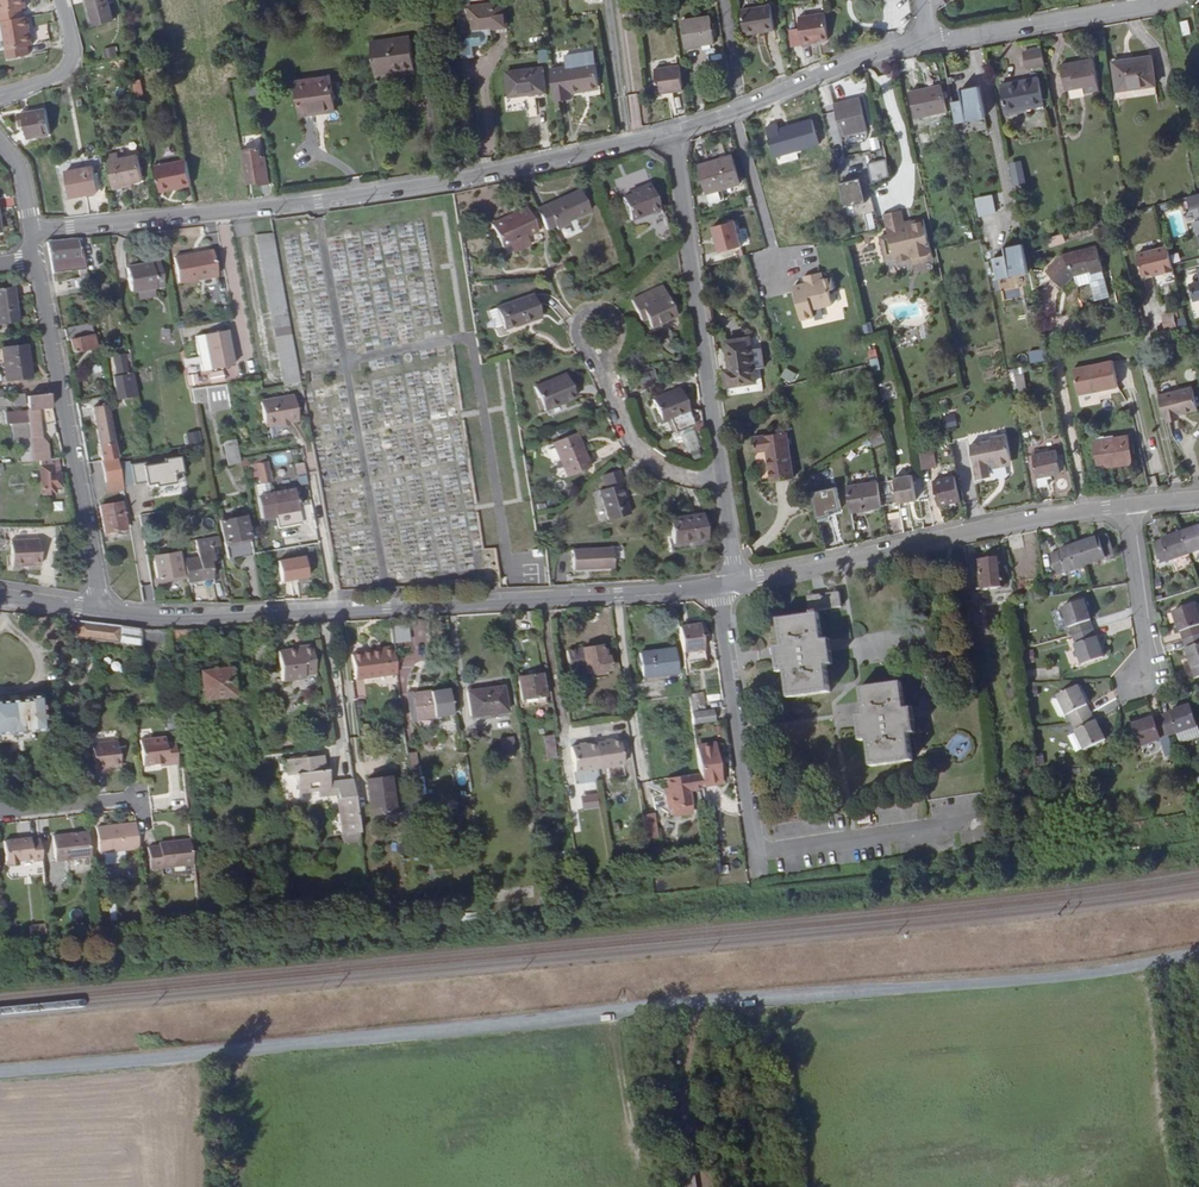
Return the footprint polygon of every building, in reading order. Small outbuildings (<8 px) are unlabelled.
[(26,8),(25,0),(0,0),(0,12),(26,8)] [(106,0),(85,0),(91,24),(110,19),(106,0)] [(458,21),(461,42),(463,56),(475,55),(473,45),(484,44),(487,41),(488,37),(487,33),(490,32),(490,28),(507,25),(503,1),(468,5),(470,20),(458,21)] [(762,30),(774,28),(770,3),(741,8),(744,30),(761,27),(762,30)] [(828,37),(825,11),(799,15),(803,44),(813,42),(812,39),(828,37)] [(27,16),(1,20),(6,49),(32,45),(27,16)] [(1192,31),(1190,18),(1183,20),(1185,32),(1192,31)] [(715,43),(711,19),(682,23),(687,47),(715,43)] [(417,64),(414,33),(374,38),(377,67),(417,64)] [(114,45),(103,48),(106,58),(117,55),(114,45)] [(541,64),(549,62),(547,48),(539,50),(541,64)] [(1045,64),(1042,48),(1025,51),(1028,67),(1045,64)] [(573,67),(596,64),(594,53),(566,57),(567,68),(573,67)] [(1157,83),(1152,55),(1114,61),(1119,89),(1157,83)] [(1100,90),(1094,59),(1062,65),(1068,96),(1100,90)] [(573,67),(576,94),(583,93),(582,90),(599,87),(596,64),(573,67)] [(545,90),(542,67),(506,71),(509,95),(545,90)] [(571,95),(576,94),(573,67),(567,68),(568,69),(551,71),(554,97),(555,101),(572,99),(571,95)] [(944,96),(938,70),(906,77),(912,104),(944,96)] [(659,98),(684,95),(680,71),(656,75),(659,98)] [(1045,106),(1039,76),(1003,83),(1009,113),(1045,106)] [(140,78),(129,80),(133,97),(143,95),(140,78)] [(313,87),(318,121),(334,118),(330,85),(313,87)] [(963,100),(953,102),(957,122),(985,116),(979,85),(961,89),(963,100)] [(317,121),(318,121),(313,87),(296,90),(301,121),(316,119),(317,121)] [(869,132),(863,102),(836,109),(843,138),(869,132)] [(27,138),(50,134),(46,110),(19,115),(21,127),(24,126),(27,138)] [(793,130),(797,144),(814,139),(810,124),(793,130)] [(877,136),(869,138),(871,150),(880,148),(877,136)] [(815,142),(814,139),(797,144),(798,148),(809,145),(808,144),(815,142)] [(258,180),(259,184),(270,182),(263,144),(253,145),(258,180)] [(241,147),(246,181),(258,180),(253,145),(241,147)] [(740,184),(731,151),(699,161),(712,205),(726,201),(722,190),(740,184)] [(137,155),(107,161),(112,189),(122,187),(121,184),(129,183),(142,179),(137,155)] [(884,159),(867,163),(871,180),(888,176),(884,159)] [(1008,162),(1013,184),(1027,181),(1021,159),(1008,162)] [(161,193),(192,187),(187,161),(176,163),(177,167),(156,171),(161,193)] [(97,190),(92,165),(64,170),(69,195),(97,190)] [(861,177),(839,182),(844,207),(867,202),(861,177)] [(658,208),(648,184),(633,190),(634,193),(621,198),(630,220),(658,208)] [(580,190),(536,209),(545,228),(553,225),(555,229),(569,222),(568,219),(589,209),(580,190)] [(1197,193),(1188,196),(1191,209),(1195,208),(1198,219),(1194,220),(1197,233),(1198,232),(1198,193),(1197,193)] [(991,194),(973,198),(977,217),(996,212),(991,194)] [(536,231),(526,208),(490,223),(500,247),(536,231)] [(911,255),(913,264),(933,259),(923,219),(910,222),(909,222),(910,226),(900,229),(899,225),(902,224),(901,222),(898,210),(881,214),(886,235),(878,237),(883,259),(891,256),(893,260),(894,259),(898,261),(906,259),(909,255),(911,255)] [(709,226),(717,252),(741,245),(733,219),(709,226)] [(909,222),(910,222),(910,220),(901,222),(902,224),(899,225),(900,229),(910,226),(909,222)] [(862,229),(863,235),(876,232),(880,231),(879,225),(862,229)] [(876,232),(863,235),(866,244),(870,243),(869,237),(877,236),(876,232)] [(1063,235),(1048,237),(1049,245),(1063,244),(1063,235)] [(79,258),(76,239),(45,241),(48,261),(50,261),(74,259),(78,278),(53,281),(55,291),(88,287),(83,258),(79,258)] [(298,372),(273,239),(257,242),(281,374),(298,372)] [(1028,270),(1023,242),(1005,246),(1006,253),(994,256),(998,277),(1028,270)] [(1168,245),(1139,252),(1145,276),(1174,269),(1168,245)] [(1064,286),(1074,275),(1089,271),(1091,274),(1102,271),(1096,247),(1064,254),(1048,272),(1064,286)] [(213,275),(208,249),(168,257),(173,283),(187,280),(213,275)] [(74,259),(50,261),(53,281),(78,278),(74,259)] [(160,284),(156,261),(124,266),(129,290),(160,284)] [(1089,271),(1074,275),(1076,282),(1081,284),(1091,282),(1096,301),(1108,298),(1102,271),(1091,274),(1089,271)] [(802,321),(815,318),(813,310),(833,305),(830,291),(835,290),(832,278),(823,281),(821,273),(804,278),(806,285),(794,288),(802,321)] [(1013,278),(1014,286),(1026,285),(1025,277),(1013,278)] [(1198,298),(1198,281),(1189,283),(1193,299),(1198,298)] [(0,289),(0,324),(17,322),(13,287),(0,289)] [(529,338),(523,299),(501,301),(508,348),(526,346),(525,338),(529,338)] [(659,342),(654,309),(628,313),(630,333),(635,333),(637,345),(659,342)] [(1162,315),(1162,327),(1174,328),(1175,316),(1162,315)] [(95,352),(90,326),(65,330),(67,340),(71,339),(74,356),(95,352)] [(207,368),(230,363),(224,329),(201,333),(207,368)] [(918,331),(900,331),(901,343),(919,343),(918,331)] [(207,368),(201,333),(192,335),(198,370),(207,368)] [(758,378),(750,334),(727,338),(730,366),(725,368),(728,383),(758,378)] [(27,345),(1,348),(4,381),(30,378),(27,345)] [(1027,352),(1030,363),(1044,359),(1041,348),(1027,352)] [(136,395),(129,357),(126,358),(125,354),(112,356),(115,375),(113,375),(118,399),(137,395),(136,395)] [(192,355),(181,357),(184,367),(194,365),(192,355)] [(1118,386),(1112,360),(1073,368),(1078,393),(1118,386)] [(1014,367),(1015,389),(1025,389),(1024,367),(1014,367)] [(651,368),(632,375),(635,386),(654,379),(651,368)] [(791,383),(796,374),(785,368),(780,376),(791,383)] [(574,397),(565,373),(533,385),(542,409),(574,397)] [(226,390),(224,382),(204,385),(206,394),(226,390)] [(1192,385),(1159,394),(1165,418),(1178,414),(1178,413),(1197,408),(1192,385)] [(678,434),(691,428),(694,427),(679,388),(652,398),(658,414),(656,415),(660,425),(669,421),(675,435),(678,434)] [(52,407),(50,394),(27,398),(29,410),(25,410),(27,423),(28,438),(31,461),(47,459),(44,441),(41,437),(38,409),(52,407)] [(297,421),(292,395),(259,402),(264,428),(277,426),(278,428),(288,426),(288,424),(297,421)] [(25,407),(24,396),(12,397),(13,408),(25,407)] [(100,446),(116,443),(108,403),(93,406),(100,446)] [(27,423),(25,410),(11,412),(3,413),(4,425),(11,424),(27,423)] [(954,412),(941,415),(945,428),(958,425),(954,412)] [(13,439),(19,439),(28,438),(27,423),(11,424),(13,439)] [(697,444),(691,428),(678,434),(684,449),(697,444)] [(178,432),(180,443),(200,439),(199,429),(178,432)] [(868,436),(873,448),(885,442),(879,431),(868,436)] [(588,465),(575,432),(551,441),(564,474),(588,465)] [(795,478),(788,432),(754,437),(757,453),(769,451),(773,481),(795,478)] [(1132,461),(1127,435),(1094,442),(1099,468),(1132,461)] [(19,439),(21,461),(31,461),(28,438),(19,439)] [(235,440),(223,441),(224,462),(236,461),(235,440)] [(985,451),(969,454),(972,467),(998,461),(995,443),(984,446),(985,451)] [(969,449),(969,454),(985,451),(984,446),(969,449)] [(1062,471),(1057,450),(1034,455),(1039,484),(1049,483),(1048,474),(1062,471)] [(928,453),(921,455),(924,472),(932,470),(928,453)] [(181,455),(132,464),(135,484),(156,480),(157,486),(177,483),(176,474),(184,472),(181,455)] [(118,458),(102,461),(106,482),(122,479),(118,458)] [(259,475),(260,482),(270,481),(267,460),(257,462),(252,463),(254,476),(259,475)] [(58,469),(36,471),(39,498),(52,496),(52,489),(60,487),(58,469)] [(622,482),(618,469),(601,474),(605,487),(598,489),(607,520),(628,513),(619,483),(622,482)] [(900,502),(901,504),(930,498),(925,473),(896,478),(896,479),(900,502)] [(962,502),(956,478),(935,484),(940,507),(962,502)] [(106,482),(108,492),(124,489),(122,479),(106,482)] [(880,482),(883,505),(900,502),(896,479),(880,482)] [(241,505),(247,504),(242,480),(236,481),(241,505)] [(853,510),(883,505),(880,482),(849,487),(853,510)] [(838,485),(813,491),(820,517),(832,514),(831,510),(844,506),(838,485)] [(257,495),(256,495),(260,517),(274,515),(274,513),(298,508),(296,497),(294,487),(272,491),(271,491),(271,493),(257,495)] [(126,529),(121,501),(101,505),(105,533),(126,529)] [(707,541),(703,508),(668,513),(674,546),(707,541)] [(249,553),(242,515),(222,519),(228,556),(249,553)] [(1182,533),(1189,553),(1198,549),(1198,527),(1182,533)] [(1108,533),(1079,543),(1086,564),(1115,553),(1108,533)] [(1189,553),(1182,533),(1154,543),(1161,563),(1189,553)] [(42,540),(11,541),(12,563),(42,563),(42,540)] [(1086,564),(1079,543),(1051,553),(1058,573),(1086,564)] [(612,565),(609,546),(569,550),(572,570),(612,565)] [(484,564),(497,562),(494,547),(481,549),(484,564)] [(181,576),(178,550),(151,553),(155,580),(181,576)] [(183,557),(187,579),(195,578),(196,583),(203,582),(202,578),(212,576),(212,572),(221,570),(219,559),(210,560),(209,552),(183,557)] [(273,560),(277,582),(305,578),(302,556),(273,560)] [(1006,583),(1003,556),(980,559),(983,586),(1006,583)] [(966,588),(968,607),(981,605),(978,586),(966,588)] [(143,589),(144,602),(157,602),(154,587),(143,589)] [(841,606),(838,590),(825,592),(825,595),(819,596),(819,593),(812,594),(806,595),(809,613),(777,618),(782,646),(774,647),(775,655),(776,661),(778,674),(785,673),(790,698),(830,691),(826,666),(835,664),(833,652),(830,638),(822,639),(817,610),(831,607),(841,606)] [(985,605),(994,603),(991,592),(982,594),(985,605)] [(1063,606),(1072,634),(1094,627),(1085,599),(1063,606)] [(1198,635),(1198,619),(1194,606),(1173,613),(1183,641),(1198,635)] [(118,644),(120,626),(74,620),(72,637),(118,644)] [(699,621),(679,624),(682,649),(684,660),(705,656),(703,646),(699,621)] [(408,642),(407,625),(391,625),(392,643),(408,642)] [(169,639),(168,629),(146,629),(120,626),(118,644),(133,646),(133,643),(170,644),(169,639)] [(1094,627),(1072,634),(1082,663),(1103,656),(1094,627)] [(188,628),(168,629),(169,639),(189,639),(188,628)] [(1183,641),(1193,669),(1196,678),(1198,677),(1198,635),(1183,641)] [(308,645),(291,647),(291,650),(276,651),(279,681),(300,679),(300,675),(311,674),(308,645)] [(602,645),(564,648),(566,669),(586,668),(586,670),(609,669),(608,655),(603,655),(602,645)] [(674,649),(639,653),(642,677),(677,673),(674,649)] [(393,651),(379,652),(351,656),(354,681),(396,675),(393,651)] [(223,670),(194,675),(197,702),(227,698),(223,670)] [(542,675),(518,677),(522,716),(545,714),(542,675)] [(905,707),(901,681),(861,688),(865,714),(857,716),(859,729),(862,743),(869,742),(873,767),(914,760),(910,734),(918,733),(916,721),(913,706),(905,707)] [(502,685),(467,690),(471,715),(506,711),(502,685)] [(1057,697),(1070,724),(1091,714),(1078,687),(1057,697)] [(448,689),(412,694),(415,718),(451,713),(448,689)] [(584,693),(566,695),(568,710),(586,707),(584,693)] [(0,700),(0,736),(57,729),(53,694),(0,700)] [(1159,717),(1166,738),(1175,735),(1177,744),(1198,737),(1198,734),(1197,728),(1189,707),(1159,717)] [(694,726),(715,723),(713,710),(692,714),(694,726)] [(1091,714),(1070,724),(1084,751),(1105,741),(1091,714)] [(1164,758),(1173,755),(1166,738),(1159,717),(1132,727),(1139,748),(1158,741),(1164,758)] [(542,735),(543,759),(554,759),(553,735),(542,735)] [(167,736),(141,739),(144,764),(165,762),(166,764),(178,762),(177,743),(167,743),(167,736)] [(500,756),(514,754),(512,736),(497,738),(500,756)] [(596,743),(599,767),(624,764),(621,739),(596,743)] [(117,742),(91,745),(94,772),(104,771),(104,769),(120,767),(117,742)] [(575,771),(599,767),(596,743),(571,747),(575,771)] [(407,753),(409,769),(419,768),(417,752),(407,753)] [(700,770),(701,778),(719,776),(716,752),(698,754),(700,770)] [(359,834),(352,782),(324,784),(323,772),(321,772),(319,759),(283,762),(285,778),(293,777),(294,791),(313,789),(313,794),(314,798),(336,796),(340,835),(345,835),(359,834)] [(690,785),(702,783),(701,778),(700,770),(687,772),(690,785)] [(693,802),(690,785),(687,772),(667,777),(668,787),(669,793),(666,793),(669,806),(672,806),(693,802)] [(417,794),(424,794),(422,776),(415,777),(417,794)] [(390,777),(367,780),(371,813),(394,811),(390,777)] [(694,810),(693,802),(672,806),(673,814),(694,810)] [(641,807),(645,832),(655,832),(651,806),(641,807)] [(138,846),(137,830),(135,821),(98,825),(100,850),(138,846)] [(69,867),(92,864),(88,829),(54,833),(56,858),(67,857),(69,867)] [(33,862),(42,861),(39,838),(30,839),(30,838),(4,840),(6,864),(18,864),(18,860),(32,859),(33,862)] [(194,863),(191,839),(160,842),(160,844),(147,845),(150,868),(194,863)] [(386,866),(393,892),(402,890),(395,864),(386,866)]
